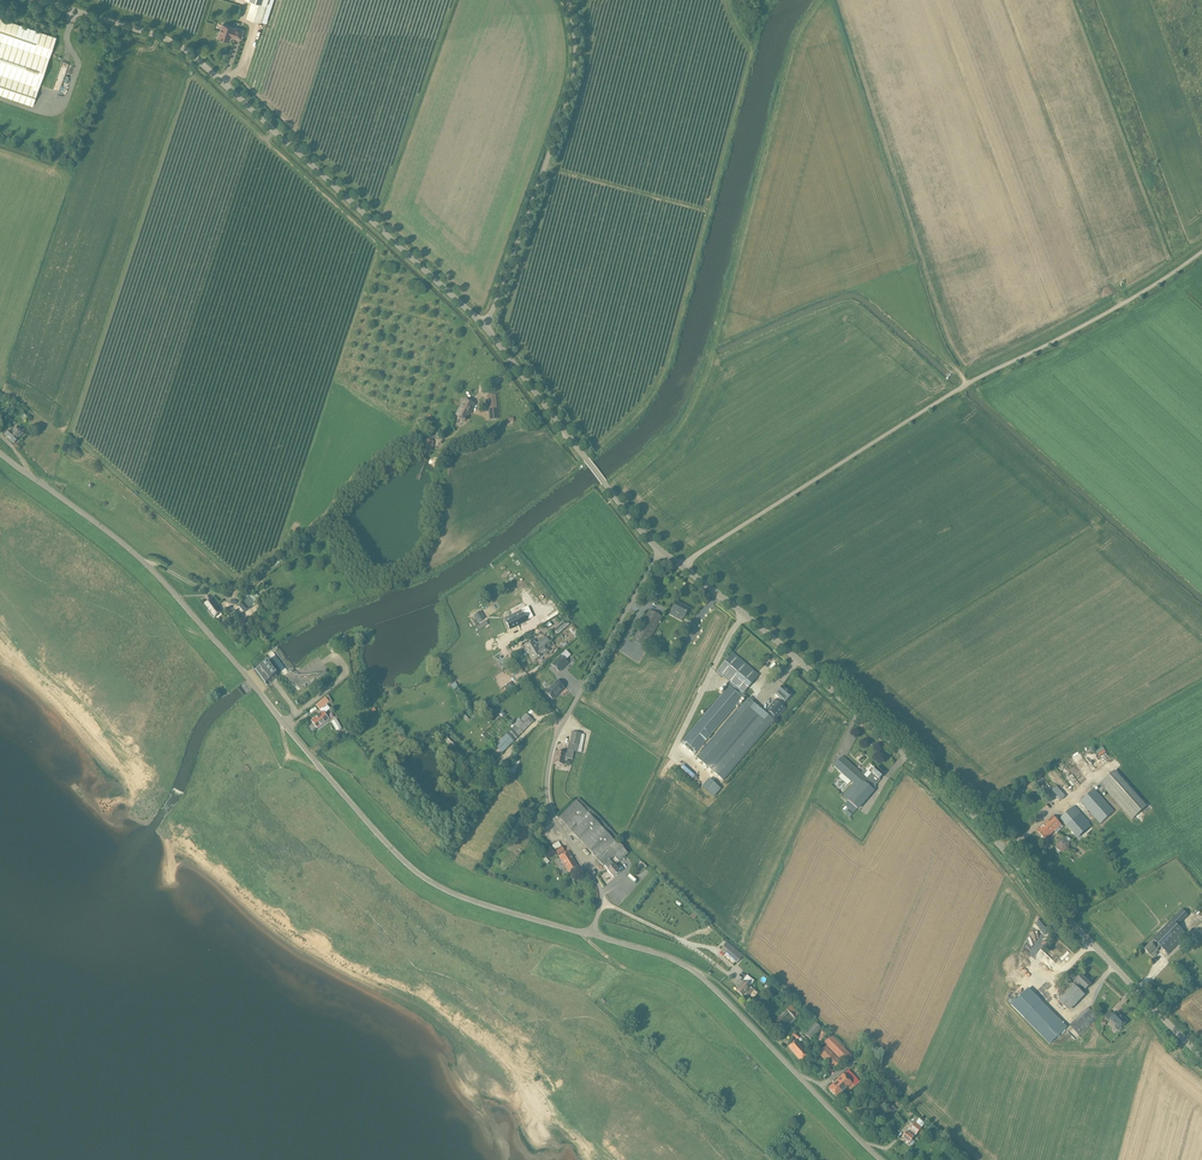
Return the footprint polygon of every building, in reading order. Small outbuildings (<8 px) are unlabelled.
[(268,0),(252,0),(247,17),(261,22),(268,0)] [(0,17),(0,94),(33,105),(57,37),(0,17)] [(243,30),(223,24),(219,37),(229,40),(230,35),(241,38),(243,30)] [(61,61),(54,89),(61,91),(66,74),(72,75),(75,65),(61,61)] [(498,410),(496,395),(488,395),(489,410),(498,410)] [(474,405),(465,400),(456,416),(465,420),(474,405)] [(23,431),(21,429),(19,430),(16,427),(11,433),(9,431),(4,435),(13,444),(23,434),(22,434),(23,431)] [(434,442),(425,440),(423,451),(432,452),(434,442)] [(255,603),(247,591),(243,594),(245,597),(241,600),(243,602),(238,606),(245,613),(249,609),(252,606),(253,607),(256,604),(255,603)] [(525,593),(539,621),(545,618),(531,591),(525,593)] [(216,606),(211,600),(204,605),(213,618),(222,611),(217,605),(216,606)] [(680,604),(676,602),(671,611),(684,618),(688,609),(680,605),(680,604)] [(662,617),(649,610),(632,641),(645,648),(662,617)] [(527,621),(522,611),(505,619),(510,629),(521,623),(527,621)] [(474,616),(478,623),(484,619),(480,612),(474,616)] [(570,624),(564,617),(560,621),(563,623),(554,630),(558,634),(570,624)] [(485,621),(475,628),(478,631),(488,625),(485,621)] [(525,648),(529,654),(546,644),(546,643),(549,642),(546,637),(535,644),(533,641),(527,644),(526,642),(521,645),(524,649),(525,648)] [(533,661),(542,656),(543,657),(547,654),(546,653),(550,651),(548,649),(551,647),(549,644),(546,645),(547,644),(546,644),(529,654),(533,661)] [(723,781),(774,720),(773,719),(775,717),(774,715),(782,705),(777,701),(766,714),(743,694),(758,675),(733,653),(717,672),(731,684),(681,743),(694,755),(742,698),(745,701),(696,758),(707,767),(740,729),(745,733),(712,771),(723,781)] [(553,664),(559,670),(567,662),(561,656),(553,664)] [(277,674),(267,661),(255,670),(265,683),(277,674)] [(494,678),(501,687),(511,679),(504,670),(494,678)] [(564,688),(557,681),(546,693),(553,700),(564,688)] [(775,694),(784,703),(791,695),(782,686),(775,694)] [(333,702),(328,695),(324,698),(325,698),(316,706),(320,711),(320,710),(322,712),(311,721),(317,729),(329,720),(324,714),(330,709),(327,705),(329,703),(329,704),(333,702)] [(533,721),(526,713),(495,745),(503,753),(533,721)] [(342,730),(336,720),(331,722),(337,731),(338,731),(339,732),(342,730)] [(581,734),(572,732),(569,744),(567,754),(565,754),(557,752),(555,764),(557,764),(557,765),(558,766),(560,766),(560,765),(561,764),(563,765),(564,758),(566,758),(573,760),(575,752),(582,753),(585,735),(581,734)] [(453,748),(456,745),(448,737),(445,739),(453,748)] [(848,801),(859,810),(875,791),(873,790),(877,786),(876,786),(880,780),(879,779),(884,774),(877,767),(867,778),(842,756),(834,767),(842,774),(851,782),(853,784),(842,796),(848,801)] [(515,759),(510,771),(516,774),(520,762),(515,759)] [(1147,806),(1115,771),(1097,787),(1102,792),(1104,789),(1132,820),(1147,806)] [(714,797),(720,789),(709,780),(703,787),(714,797)] [(1060,799),(1064,795),(1055,787),(1052,790),(1060,799)] [(1101,824),(1103,822),(1106,819),(1110,816),(1112,814),(1115,811),(1095,789),(1081,801),(1101,824)] [(578,799),(559,818),(570,830),(573,832),(572,833),(603,867),(604,866),(610,861),(614,857),(624,849),(617,841),(619,839),(599,818),(578,799)] [(535,811),(530,804),(526,806),(530,813),(535,811)] [(1089,824),(1074,807),(1060,819),(1075,836),(1089,824)] [(1061,825),(1053,816),(1037,831),(1045,840),(1061,825)] [(1057,841),(1056,848),(1061,853),(1068,850),(1069,843),(1072,841),(1069,839),(1067,841),(1064,838),(1057,841)] [(565,854),(558,842),(552,846),(568,874),(578,868),(568,852),(565,854)] [(628,854),(624,849),(614,857),(619,862),(628,854)] [(610,861),(604,866),(608,870),(607,871),(613,878),(619,872),(610,861)] [(1178,926),(1189,915),(1182,909),(1153,939),(1155,941),(1152,945),(1151,943),(1144,950),(1150,955),(1156,949),(1155,948),(1159,945),(1169,954),(1187,936),(1178,926)] [(743,956),(727,943),(721,950),(737,964),(743,956)] [(1075,985),(1059,1001),(1068,1010),(1084,994),(1080,990),(1083,987),(1086,990),(1091,985),(1090,984),(1091,983),(1088,980),(1087,981),(1082,975),(1073,984),(1075,985)] [(754,981),(747,976),(742,982),(741,980),(738,984),(740,986),(736,991),(742,996),(744,994),(748,998),(754,991),(749,987),(754,981)] [(1067,1027),(1029,989),(1012,1005),(1051,1044),(1067,1027)] [(799,1014),(791,1005),(786,1010),(775,1020),(784,1029),(790,1024),(795,1019),(799,1014)] [(1097,1011),(1092,1006),(1089,1009),(1088,1008),(1070,1026),(1079,1036),(1098,1018),(1094,1014),(1097,1011)] [(1110,1019),(1116,1025),(1115,1026),(1116,1029),(1117,1031),(1120,1031),(1123,1029),(1121,1027),(1127,1022),(1123,1017),(1122,1018),(1117,1013),(1114,1015),(1110,1011),(1104,1016),(1108,1021),(1110,1019)] [(822,1029),(814,1022),(805,1034),(813,1040),(822,1029)] [(827,1035),(822,1031),(815,1040),(820,1044),(827,1035)] [(852,1057),(831,1035),(824,1043),(845,1064),(852,1057)] [(808,1054),(796,1040),(788,1047),(801,1061),(808,1054)] [(842,1062),(825,1046),(818,1053),(834,1070),(842,1062)] [(848,1070),(828,1089),(837,1098),(848,1087),(851,1090),(860,1082),(848,1070)] [(897,1109),(893,1105),(888,1108),(886,1106),(878,1112),(879,1113),(877,1115),(879,1117),(877,1118),(881,1123),(893,1113),(897,1109)] [(909,1144),(921,1128),(915,1123),(907,1133),(906,1132),(902,1138),(909,1144)]
